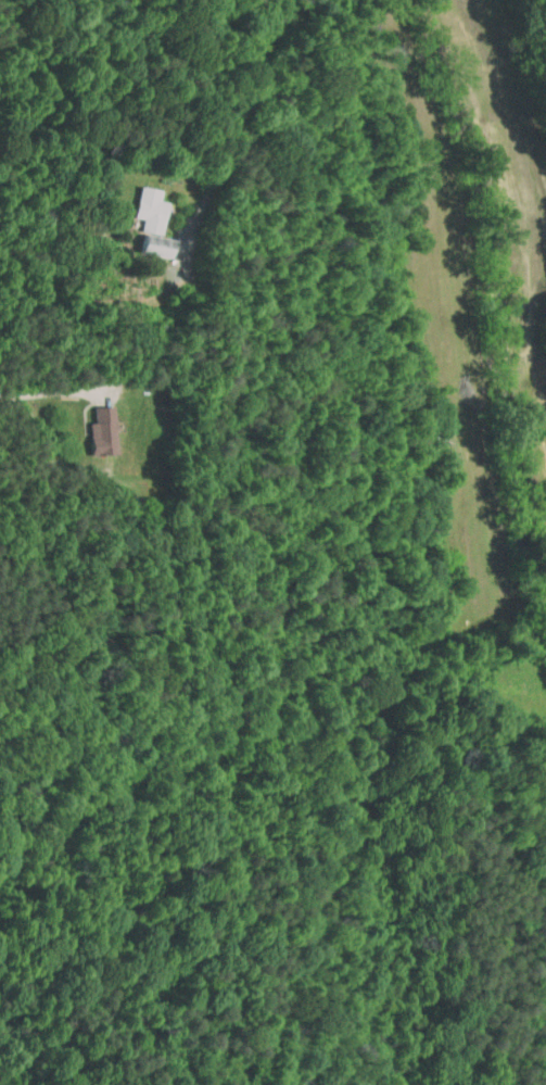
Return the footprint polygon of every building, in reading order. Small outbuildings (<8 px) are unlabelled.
[(151,183),(130,179),(124,211),(133,212),(131,225),(152,229),(158,195),(149,193),(151,183)] [(163,232),(134,227),(131,246),(160,251),(163,232)] [(105,447),(104,399),(84,400),(84,415),(80,415),(81,448),(105,447)]
